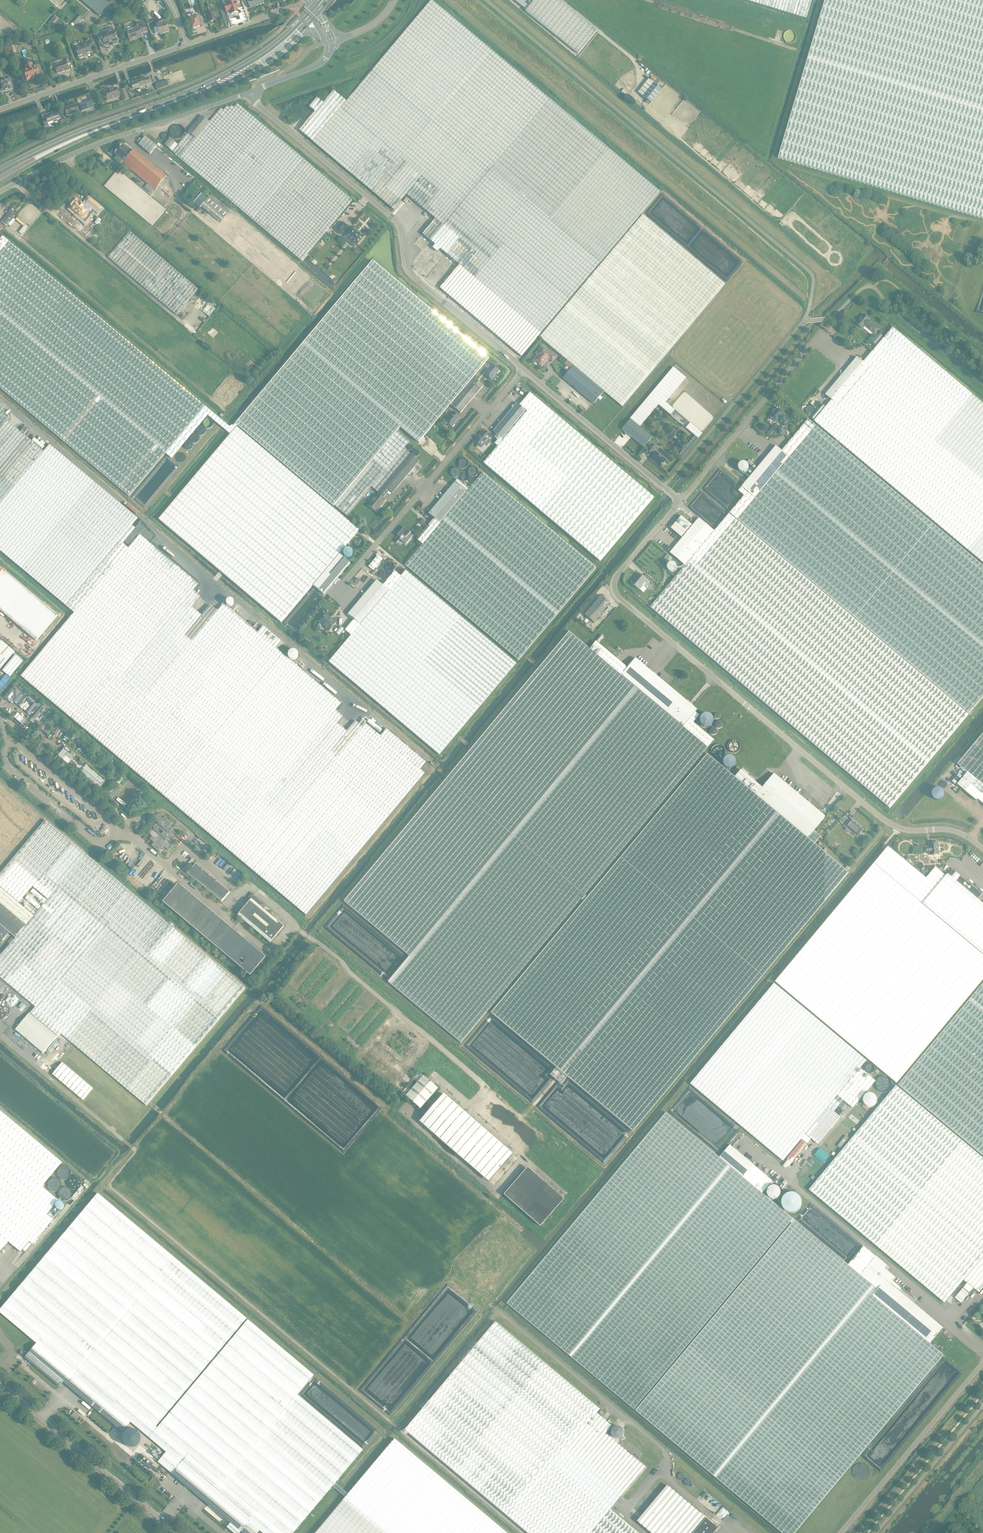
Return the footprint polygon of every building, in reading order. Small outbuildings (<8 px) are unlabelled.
[(91,8),(99,15),(109,4),(104,0),(81,0),(91,8)] [(231,13),(232,14),(233,14),(234,14),(235,14),(236,14),(237,13),(237,12),(238,12),(237,8),(238,8),(236,2),(235,3),(234,0),(223,0),(227,12),(228,11),(228,12),(229,13),(230,13),(230,14),(231,13)] [(541,334),(600,263),(660,192),(549,99),(431,0),(346,101),(334,91),(323,103),(317,98),(309,107),(315,113),(300,131),(393,210),(406,194),(435,219),(423,234),(460,266),(440,289),(521,357),(541,334)] [(558,0),(534,0),(525,11),(578,54),(596,31),(558,0)] [(806,18),(812,0),(745,0),(806,18)] [(778,158),(982,219),(982,0),(825,0),(778,158)] [(84,17),(79,12),(73,18),(78,23),(84,17)] [(213,21),(216,20),(213,12),(207,14),(210,22),(211,22),(211,23),(213,22),(213,21)] [(192,15),(193,18),(189,20),(193,28),(194,28),(196,28),(196,27),(200,26),(196,14),(192,15)] [(58,17),(55,15),(49,21),(52,23),(58,17)] [(156,23),(157,27),(160,34),(160,35),(169,32),(166,20),(156,23)] [(141,34),(147,31),(145,26),(138,28),(138,29),(127,32),(130,41),(142,37),(141,34)] [(104,44),(117,40),(114,31),(98,36),(100,42),(103,41),(104,44)] [(90,50),(93,49),(91,42),(80,46),(81,47),(75,49),(79,58),(84,56),(84,55),(91,52),(90,50)] [(55,66),(57,74),(69,70),(67,64),(70,63),(68,57),(65,58),(66,62),(55,66)] [(24,71),(27,80),(32,78),(35,78),(35,77),(40,75),(37,67),(32,68),(31,64),(27,65),(28,70),(24,71)] [(13,90),(12,86),(19,84),(16,76),(9,78),(10,81),(6,83),(6,82),(5,82),(4,77),(1,78),(3,83),(2,83),(2,84),(0,85),(0,90),(1,94),(5,92),(5,93),(9,92),(9,91),(13,90)] [(662,89),(661,89),(662,87),(658,84),(660,81),(658,79),(657,80),(652,76),(650,79),(649,79),(638,92),(651,103),(662,89)] [(138,81),(140,87),(146,85),(149,84),(148,80),(145,81),(144,79),(138,81)] [(169,86),(169,85),(167,80),(155,84),(157,90),(169,86)] [(140,87),(138,81),(131,83),(132,85),(129,86),(130,90),(133,89),(136,89),(136,90),(138,91),(140,90),(140,87)] [(105,98),(106,99),(107,101),(120,97),(117,87),(104,92),(105,94),(104,96),(105,98)] [(119,91),(122,101),(123,102),(129,100),(126,89),(119,91)] [(82,112),(88,110),(94,107),(92,101),(80,106),(82,112)] [(71,106),(74,114),(80,112),(77,104),(75,105),(74,105),(71,106)] [(189,132),(178,145),(172,152),(175,154),(174,154),(214,187),(302,261),(352,201),(237,104),(234,108),(231,106),(230,108),(227,106),(223,110),(221,108),(209,122),(210,122),(196,138),(189,132)] [(74,114),(71,106),(67,107),(67,108),(65,109),(67,116),(74,114)] [(51,113),(54,121),(60,119),(57,111),(55,112),(51,113)] [(54,121),(51,113),(47,114),(47,115),(45,116),(46,118),(42,119),(45,127),(49,126),(48,123),(54,121)] [(210,122),(209,122),(202,116),(189,132),(196,138),(210,122)] [(144,138),(139,144),(146,150),(151,154),(156,148),(157,146),(145,136),(144,138)] [(178,145),(170,138),(164,145),(172,152),(178,145)] [(115,154),(118,156),(115,160),(121,165),(123,163),(156,190),(167,177),(134,149),(132,153),(122,145),(115,154)] [(221,222),(229,213),(232,210),(213,194),(210,197),(209,199),(202,193),(194,203),(201,208),(202,206),(221,222)] [(77,202),(71,209),(76,214),(77,213),(78,214),(81,217),(85,212),(89,215),(93,210),(95,212),(99,207),(89,199),(87,202),(87,203),(83,207),(82,207),(83,206),(80,204),(77,202)] [(9,212),(1,222),(7,226),(15,216),(9,212)] [(19,232),(20,234),(27,227),(25,225),(26,223),(18,216),(20,214),(19,212),(15,216),(17,218),(16,219),(23,227),(19,232)] [(573,366),(604,392),(622,407),(725,284),(642,214),(601,264),(539,337),(573,366)] [(364,237),(352,226),(350,229),(348,227),(348,226),(342,222),(335,230),(341,235),(343,232),(345,234),(353,241),(350,244),(354,246),(356,244),(357,245),(364,237)] [(177,315),(198,290),(130,232),(108,258),(177,315)] [(227,425),(2,236),(0,239),(0,388),(129,496),(165,454),(171,459),(208,416),(223,429),(227,425)] [(235,422),(261,444),(334,505),(396,431),(400,427),(419,443),(451,405),(474,378),(489,360),(371,260),(317,324),(235,422)] [(639,427),(656,408),(658,405),(695,436),(678,455),(682,458),(772,350),(714,301),(621,411),(630,419),(631,420),(639,427)] [(208,305),(203,311),(206,314),(212,308),(208,305)] [(212,308),(206,314),(209,316),(215,309),(213,307),(212,308)] [(856,324),(862,329),(864,326),(866,328),(868,328),(872,331),(872,333),(874,335),(879,330),(868,321),(869,320),(863,315),(856,324)] [(863,363),(870,369),(838,406),(831,401),(814,421),(982,563),(982,404),(892,328),(863,363)] [(879,333),(872,342),(876,345),(883,336),(879,333)] [(553,362),(557,357),(552,353),(551,354),(543,347),(537,354),(538,356),(534,361),(541,366),(548,358),(553,362)] [(831,401),(838,406),(870,369),(863,363),(857,358),(825,395),(831,401)] [(567,361),(564,364),(570,369),(573,366),(567,361)] [(496,375),(500,371),(493,365),(485,375),(491,380),(496,374),(496,375)] [(593,404),(604,392),(573,366),(563,379),(593,404)] [(484,386),(474,378),(451,405),(461,414),(484,386)] [(483,463),(581,546),(600,562),(653,498),(529,393),(519,406),(527,412),(504,440),(497,434),(494,438),(497,440),(494,444),(497,446),(483,463)] [(812,395),(806,402),(809,404),(815,397),(812,395)] [(140,533),(134,529),(135,528),(132,526),(138,519),(49,445),(44,452),(24,435),(20,432),(7,421),(10,417),(3,411),(5,408),(0,403),(0,551),(74,613),(21,676),(163,796),(306,915),(425,773),(420,769),(426,762),(386,729),(380,736),(366,723),(363,727),(355,721),(347,731),(337,723),(343,716),(336,710),(341,703),(282,654),(223,604),(217,611),(210,605),(201,615),(192,607),(200,597),(193,591),(199,584),(140,535),(128,548),(123,544),(124,542),(129,546),(140,533)] [(527,412),(519,406),(517,404),(493,432),(497,434),(504,440),(527,412)] [(785,414),(777,408),(776,409),(775,409),(772,412),(773,413),(770,417),(777,423),(779,422),(781,424),(784,427),(790,420),(784,415),(785,414)] [(455,423),(460,418),(453,412),(445,421),(452,427),(456,423),(455,423)] [(652,438),(639,427),(631,420),(630,419),(622,429),(643,447),(652,438)] [(782,451),(790,458),(755,499),(742,487),(738,491),(744,496),(730,513),(969,714),(982,697),(982,567),(808,420),(782,451)] [(223,429),(230,435),(159,519),(281,622),(313,585),(339,554),(359,530),(236,427),(237,426),(235,424),(234,425),(229,427),(227,425),(223,429)] [(396,431),(334,505),(347,516),(372,487),(377,492),(378,492),(410,454),(404,449),(409,442),(396,431)] [(489,445),(492,441),(490,439),(491,437),(484,431),(476,440),(483,447),(486,443),(489,445)] [(660,467),(665,460),(670,464),(673,460),(655,445),(649,451),(652,454),(653,454),(654,455),(651,459),(660,467)] [(741,487),(742,487),(755,499),(790,458),(782,451),(776,446),(741,487)] [(377,496),(379,498),(381,496),(383,498),(390,491),(393,493),(419,462),(410,454),(378,492),(378,493),(379,494),(377,496)] [(482,473),(465,493),(466,494),(440,524),(434,519),(416,539),(422,544),(405,565),(518,661),(596,568),(482,473)] [(466,494),(465,493),(454,484),(428,514),(434,519),(440,524),(466,494)] [(379,498),(377,496),(368,507),(375,512),(384,502),(379,498)] [(714,531),(686,566),(651,607),(890,808),(968,715),(729,514),(714,531)] [(682,518),(672,530),(681,538),(691,526),(682,518)] [(670,553),(686,566),(714,531),(699,519),(670,553)] [(138,525),(135,528),(134,529),(140,533),(149,541),(154,536),(150,533),(145,529),(145,528),(141,525),(138,525)] [(406,538),(410,534),(411,532),(404,527),(397,535),(401,538),(402,536),(405,538),(406,538)] [(413,536),(410,534),(406,538),(405,538),(403,541),(406,544),(413,536)] [(350,563),(339,554),(313,585),(324,595),(350,563)] [(36,641),(58,616),(6,572),(7,571),(4,569),(0,566),(0,610),(36,641)] [(401,576),(351,635),(329,662),(439,755),(516,664),(406,571),(401,576)] [(345,630),(351,635),(401,576),(394,571),(383,585),(376,580),(373,584),(348,614),(354,619),(345,630)] [(642,575),(633,585),(640,590),(643,593),(646,595),(646,594),(643,593),(647,589),(649,591),(649,590),(647,589),(645,587),(650,582),(650,583),(653,580),(646,574),(644,577),(642,575)] [(594,622),(610,603),(601,595),(584,615),(594,622)] [(329,631),(336,623),(326,615),(324,617),(324,616),(323,617),(323,618),(319,623),(329,631)] [(621,675),(589,648),(569,632),(344,901),(409,956),(388,982),(461,1042),(707,747),(687,730),(621,675)] [(0,640),(0,670),(15,652),(0,640)] [(595,641),(589,648),(621,675),(627,668),(606,650),(595,641)] [(285,655),(289,649),(285,646),(281,651),(285,655)] [(10,677),(23,661),(15,655),(3,671),(10,677)] [(635,658),(627,668),(621,675),(687,730),(693,723),(699,715),(695,712),(697,710),(635,658)] [(15,686),(5,698),(9,701),(11,698),(12,699),(15,700),(21,692),(15,686)] [(20,695),(14,702),(16,704),(19,706),(25,699),(27,697),(24,695),(23,697),(20,695)] [(34,703),(27,713),(29,715),(32,711),(34,713),(40,705),(38,703),(37,705),(34,703)] [(41,708),(33,718),(35,720),(37,717),(39,718),(40,717),(41,718),(43,716),(40,714),(43,710),(41,708)] [(699,723),(710,727),(714,715),(703,711),(699,723)] [(19,718),(16,716),(14,719),(23,726),(25,724),(23,722),(24,721),(20,717),(19,718)] [(39,726),(44,731),(54,721),(49,716),(39,726)] [(54,729),(52,732),(52,733),(56,736),(59,732),(59,731),(60,731),(61,730),(62,730),(63,731),(64,732),(67,727),(63,724),(63,723),(62,723),(60,721),(59,723),(58,723),(58,724),(58,725),(57,725),(57,726),(56,726),(55,728),(54,729)] [(713,740),(693,723),(687,730),(707,747),(713,740)] [(958,764),(968,772),(957,785),(977,801),(978,799),(982,803),(982,733),(958,764)] [(729,751),(738,750),(737,741),(728,741),(729,751)] [(63,749),(58,755),(63,759),(79,772),(84,766),(68,753),(63,749)] [(808,838),(734,777),(707,754),(704,757),(491,1012),(556,1067),(550,1075),(561,1084),(567,1076),(633,1131),(849,872),(814,844),(808,838)] [(80,773),(99,789),(105,781),(86,765),(80,773)] [(112,778),(120,770),(118,767),(110,776),(112,778)] [(740,769),(734,777),(808,838),(814,831),(826,816),(774,773),(762,787),(740,769)] [(963,777),(959,773),(953,781),(957,784),(963,777)] [(119,784),(126,775),(124,774),(117,782),(119,784)] [(58,1036),(61,1033),(146,1105),(245,989),(85,854),(48,823),(0,782),(0,887),(18,903),(32,886),(48,899),(34,916),(15,938),(0,956),(0,977),(35,1007),(30,1013),(58,1036)] [(111,797),(119,785),(116,783),(115,785),(112,789),(110,787),(106,793),(109,796),(111,797)] [(944,799),(944,789),(934,788),(933,799),(944,799)] [(153,828),(154,829),(153,830),(152,829),(148,834),(152,837),(150,839),(154,842),(151,845),(160,853),(162,850),(163,850),(165,847),(166,849),(169,851),(172,846),(168,843),(169,841),(171,843),(174,839),(172,837),(168,833),(169,832),(170,833),(174,828),(162,818),(161,819),(156,815),(153,818),(158,822),(158,823),(159,824),(158,825),(157,824),(153,828)] [(857,836),(863,829),(851,819),(850,820),(845,816),(840,822),(847,828),(846,830),(849,833),(851,831),(857,836)] [(820,836),(814,831),(808,838),(814,844),(820,836)] [(938,847),(940,847),(939,844),(938,844),(938,843),(930,843),(930,846),(924,847),(924,853),(931,853),(931,855),(939,854),(938,847)] [(939,870),(935,867),(926,878),(888,846),(775,982),(896,1082),(897,1083),(982,979),(982,904),(978,899),(982,894),(952,869),(946,876),(939,870)] [(126,871),(128,869),(118,861),(117,863),(126,871)] [(222,903),(230,893),(196,864),(188,874),(222,903)] [(178,884),(163,903),(250,976),(266,958),(178,884)] [(15,938),(34,916),(18,903),(0,887),(0,938),(3,940),(9,932),(15,938)] [(284,927),(262,908),(261,907),(263,905),(254,897),(255,896),(252,894),(248,899),(250,901),(238,916),(270,943),(284,927)] [(844,1100),(844,1101),(839,1107),(843,1109),(847,1103),(853,1108),(872,1084),(875,1081),(860,1068),(867,1060),(774,983),(691,1083),(783,1161),(801,1139),(807,1144),(811,1139),(818,1144),(840,1117),(834,1112),(844,1100)] [(898,1085),(982,1156),(982,983),(898,1085)] [(43,1053),(58,1036),(30,1013),(15,1030),(43,1053)] [(52,1074),(83,1100),(93,1088),(62,1062),(52,1074)] [(417,1082),(423,1075),(419,1072),(413,1079),(417,1082)] [(423,1076),(405,1096),(420,1109),(437,1089),(423,1076)] [(964,1280),(982,1256),(982,1158),(896,1085),(809,1189),(944,1302),(964,1280)] [(405,1095),(411,1089),(407,1086),(402,1092),(405,1095)] [(419,1122),(488,1181),(511,1154),(443,1095),(419,1122)] [(8,1242),(13,1245),(20,1252),(29,1242),(32,1244),(53,1220),(55,1217),(49,1212),(51,1209),(57,1214),(58,1215),(60,1212),(53,1206),(58,1200),(42,1187),(62,1163),(0,1111),(0,1251),(8,1242)] [(792,1223),(795,1220),(763,1193),(773,1181),(753,1164),(743,1177),(720,1157),(666,1113),(507,1303),(634,1409),(791,1222),(792,1223)] [(846,1135),(838,1146),(840,1148),(849,1138),(846,1135)] [(792,1162),(807,1144),(802,1140),(787,1158),(792,1162)] [(720,1157),(743,1177),(753,1164),(730,1145),(720,1157)] [(814,1156),(823,1163),(829,1156),(820,1148),(814,1156)] [(68,1177),(70,1168),(60,1165),(57,1175),(68,1177)] [(527,1168),(503,1195),(539,1227),(563,1199),(527,1168)] [(75,1173),(67,1181),(75,1190),(84,1182),(75,1173)] [(773,1182),(783,1190),(789,1183),(779,1175),(773,1182)] [(67,1200),(74,1192),(65,1185),(58,1193),(67,1200)] [(149,1438),(157,1427),(156,1426),(205,1367),(247,1318),(98,1193),(56,1243),(0,1310),(0,1313),(36,1343),(130,1422),(149,1438)] [(795,1220),(792,1223),(636,1410),(782,1532),(794,1532),(941,1357),(943,1354),(930,1343),(874,1296),(879,1290),(861,1275),(876,1256),(864,1246),(849,1265),(845,1262),(795,1220)] [(861,1275),(879,1290),(874,1296),(930,1343),(943,1327),(891,1284),(896,1278),(884,1268),(887,1265),(876,1256),(861,1275)] [(964,1280),(964,1281),(966,1283),(967,1282),(968,1283),(963,1288),(969,1293),(974,1288),(979,1292),(982,1288),(982,1256),(964,1280)] [(440,1302),(411,1337),(433,1355),(436,1352),(440,1355),(478,1309),(473,1305),(469,1309),(453,1296),(455,1294),(448,1288),(438,1300),(440,1302)] [(963,1288),(955,1298),(961,1303),(969,1293),(963,1288)] [(171,1474),(187,1455),(255,1513),(240,1532),(242,1532),(257,1532),(259,1531),(262,1532),(292,1532),(362,1450),(297,1394),(313,1375),(248,1319),(231,1339),(157,1427),(149,1438),(166,1452),(157,1462),(171,1474)] [(422,1408),(404,1429),(528,1532),(638,1532),(609,1509),(645,1467),(605,1433),(611,1426),(596,1413),(599,1409),(495,1321),(422,1408)] [(122,1432),(130,1422),(36,1343),(25,1357),(59,1386),(63,1382),(122,1432)] [(408,1394),(412,1385),(410,1383),(412,1378),(405,1365),(405,1364),(404,1361),(403,1362),(398,1354),(401,1352),(404,1357),(405,1356),(405,1355),(406,1352),(408,1353),(409,1350),(403,1348),(405,1345),(403,1346),(401,1345),(400,1347),(402,1346),(402,1347),(390,1354),(368,1383),(370,1384),(368,1389),(390,1405),(388,1409),(384,1411),(389,1415),(394,1412),(408,1394)] [(612,1426),(612,1437),(623,1437),(623,1426),(612,1426)] [(398,1441),(394,1438),(315,1532),(507,1532),(398,1441)] [(155,1447),(150,1453),(157,1458),(162,1452),(155,1447)] [(171,1474),(230,1523),(226,1527),(233,1532),(239,1532),(240,1532),(255,1513),(187,1455),(171,1474)] [(140,1461),(149,1469),(153,1464),(144,1456),(140,1461)] [(667,1485),(637,1521),(651,1532),(713,1532),(717,1527),(667,1485)]
